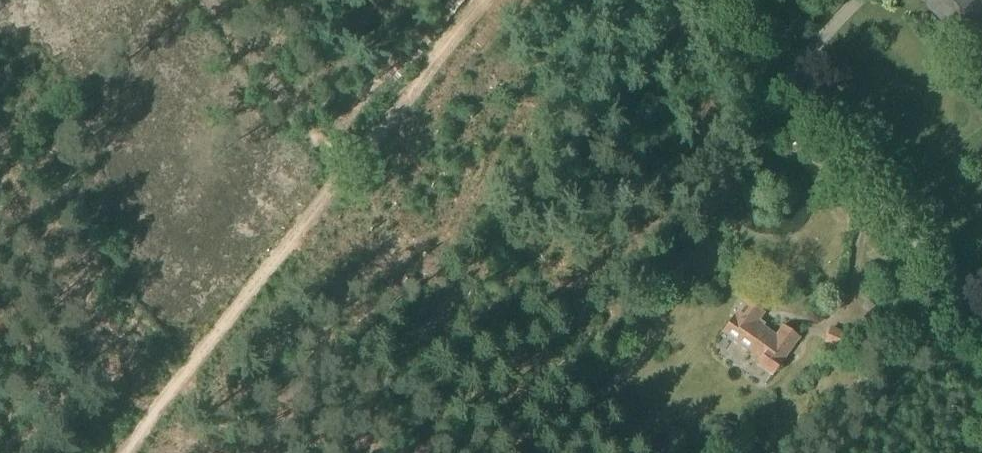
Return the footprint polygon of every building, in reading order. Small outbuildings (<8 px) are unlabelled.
[(775,336),(756,323),(763,313),(745,301),(723,332),(761,359),(757,365),(772,376),(798,338),(782,327),(775,336)] [(845,352),(852,337),(830,328),(824,343),(845,352)]
